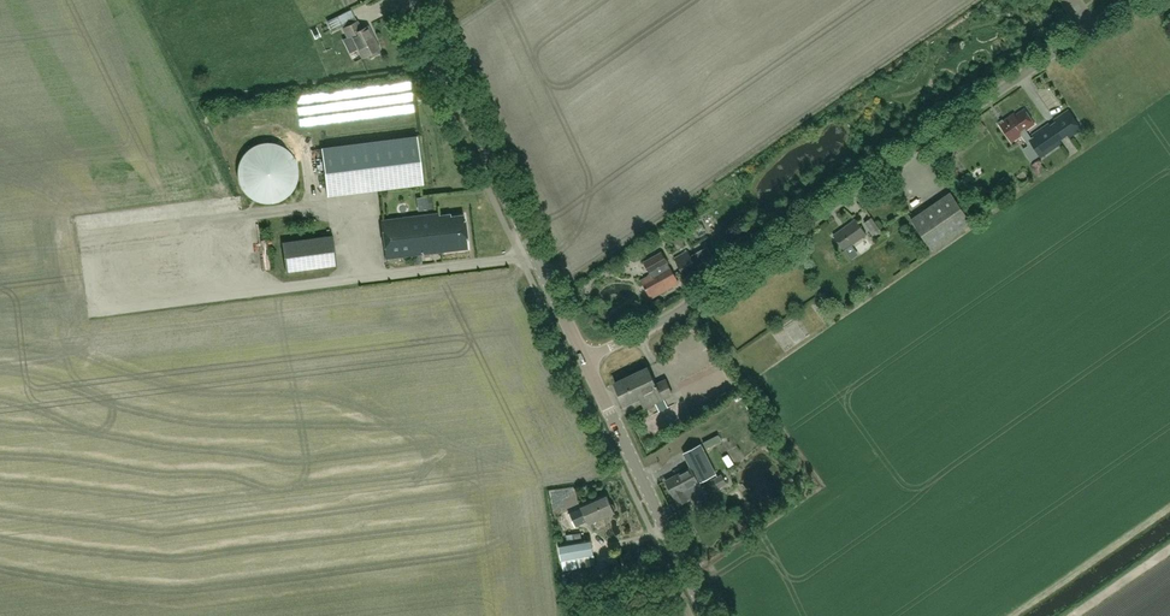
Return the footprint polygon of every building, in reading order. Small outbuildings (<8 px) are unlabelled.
[(357,20),(343,27),(347,36),(351,34),(362,57),(368,54),(370,57),(380,52),(378,49),(379,48),(368,25),(361,29),(357,20)] [(1013,113),(998,123),(1011,141),(1021,134),(1020,133),(1034,123),(1024,108),(1014,115),(1013,113)] [(1068,110),(1028,137),(1041,157),(1062,143),(1060,141),(1067,136),(1069,138),(1081,129),(1068,110)] [(282,121),(263,122),(264,132),(282,131),(282,121)] [(325,191),(423,184),(419,136),(321,144),(325,191)] [(270,204),(277,203),(284,199),(290,194),(295,188),(297,180),(298,173),(297,165),(294,158),(289,152),(282,147),(275,144),(267,143),(259,144),(252,147),(246,152),(242,158),(239,165),(237,172),(238,179),(240,186),(244,193),(249,198),(255,201),(262,204),(270,204)] [(969,178),(985,170),(982,165),(967,173),(969,178)] [(951,192),(911,219),(932,250),(972,222),(951,192)] [(439,212),(381,219),(386,258),(468,248),(464,214),(450,215),(450,213),(439,215),(439,212)] [(880,230),(871,217),(864,223),(872,235),(880,230)] [(855,219),(832,236),(843,250),(866,234),(855,219)] [(332,235),(282,242),(286,272),(337,265),(332,235)] [(680,237),(673,241),(678,250),(685,246),(680,237)] [(650,274),(641,279),(651,297),(677,282),(669,267),(667,263),(667,262),(661,251),(643,261),(650,274)] [(684,278),(698,271),(687,251),(674,257),(684,278)] [(615,383),(625,404),(640,397),(645,406),(671,393),(665,380),(655,384),(647,367),(615,383)] [(681,492),(716,473),(700,444),(683,453),(690,467),(664,481),(673,497),(678,505),(686,501),(681,492)] [(729,465),(736,463),(731,451),(724,454),(729,465)] [(722,474),(708,481),(713,491),(727,484),(722,474)] [(579,505),(580,508),(567,514),(573,527),(586,521),(587,524),(614,513),(613,512),(615,509),(612,504),(609,503),(605,494),(579,505)] [(562,561),(594,555),(591,539),(582,540),(581,533),(572,534),(574,542),(559,544),(562,561)]
